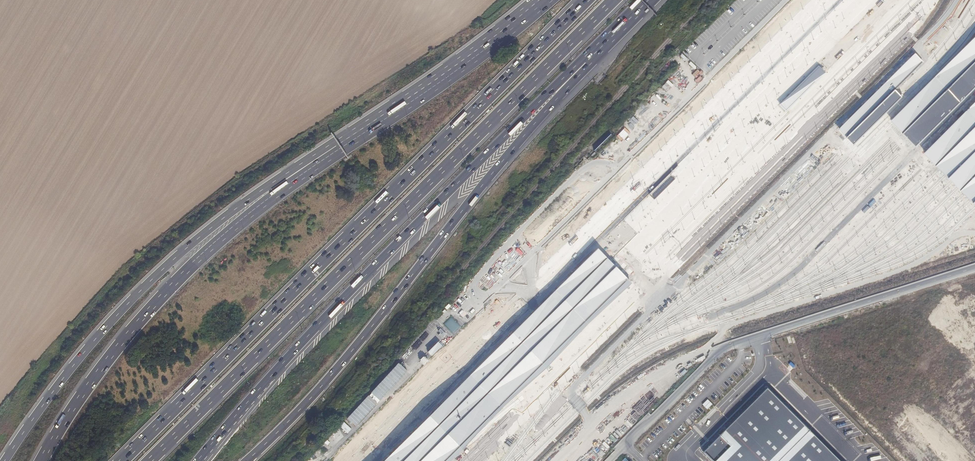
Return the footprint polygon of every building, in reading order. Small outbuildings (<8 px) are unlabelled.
[(916,146),(974,88),(974,36),(890,120),(893,122),(897,127),(901,131),(906,136),(912,141),(916,146)] [(915,54),(838,129),(850,141),(853,144),(900,97),(897,93),(894,90),(923,62),(915,54)] [(818,67),(778,105),(783,111),(824,72),(818,67)] [(698,69),(690,74),(696,83),(704,78),(698,69)] [(657,90),(660,93),(662,91),(667,95),(670,92),(663,85),(657,90)] [(927,154),(931,159),(940,168),(946,174),(952,180),(959,187),(965,193),(971,199),(974,203),(974,107),(927,154)] [(594,180),(600,176),(594,167),(587,172),(594,180)] [(680,189),(676,196),(682,199),(686,193),(680,189)] [(668,233),(650,250),(655,256),(674,239),(668,233)] [(593,248),(380,460),(443,460),(455,449),(542,370),(576,334),(630,281),(593,248)] [(452,297),(457,303),(466,295),(461,289),(452,297)] [(443,324),(453,334),(460,327),(451,317),(443,324)] [(436,330),(441,338),(445,335),(440,328),(436,330)] [(424,346),(419,350),(423,354),(435,343),(429,336),(421,343),(424,346)] [(423,353),(426,358),(440,348),(437,343),(423,353)] [(422,365),(426,360),(421,356),(417,361),(422,365)] [(396,362),(345,419),(355,427),(406,371),(396,362)] [(682,376),(689,370),(686,366),(679,373),(682,376)] [(702,449),(714,460),(840,460),(765,387),(702,449)] [(386,398),(393,390),(391,388),(383,396),(386,398)] [(342,422),(338,426),(347,435),(351,430),(342,422)] [(323,441),(329,448),(344,437),(338,430),(323,441)]
